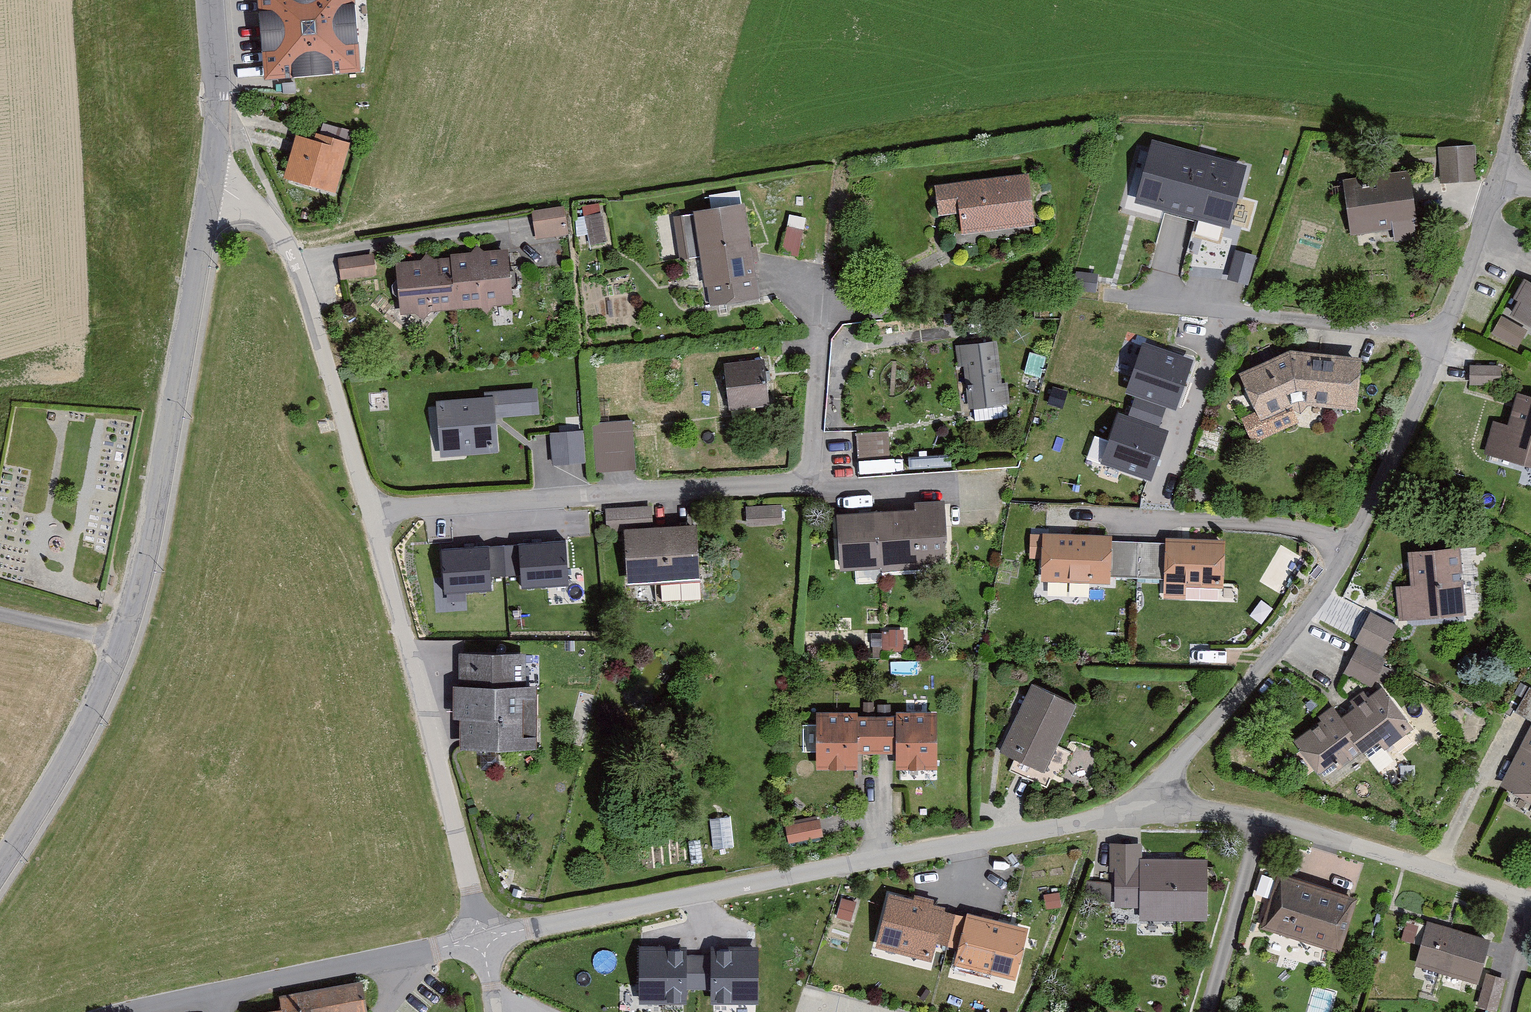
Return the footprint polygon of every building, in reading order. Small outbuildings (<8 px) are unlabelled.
[(270,89),(368,82),(362,0),(263,0),(270,89)] [(319,147),(300,142),(288,185),(340,200),(354,150),(321,141),(319,147)] [(1240,170),(1150,141),(1131,200),(1221,229),(1240,170)] [(1479,150),(1441,153),(1444,188),(1481,185),(1479,150)] [(1034,177),(938,190),(943,222),(966,219),(968,240),(1041,230),(1034,177)] [(1415,177),(1347,187),(1356,242),(1397,236),(1399,247),(1425,243),(1415,177)] [(760,253),(755,254),(750,214),(745,215),(742,196),(698,202),(700,218),(677,221),(682,264),(705,261),(709,294),(712,293),(715,311),(762,304),(756,261),(761,261),(760,253)] [(568,211),(535,215),(538,244),(571,240),(568,211)] [(581,213),(585,243),(608,240),(605,211),(581,213)] [(798,253),(806,219),(790,215),(781,248),(798,253)] [(475,259),(456,261),(461,314),(482,313),(489,321),(494,312),(517,309),(512,256),(487,258),(480,250),(475,259)] [(425,266),(400,269),(406,320),(422,318),(429,325),(435,317),(461,314),(455,263),(437,265),(430,257),(425,266)] [(376,258),(341,263),(344,286),(379,281),(376,258)] [(1530,284),(1518,305),(1524,309),(1517,322),(1530,331),(1530,284)] [(1505,322),(1494,342),(1521,356),(1530,336),(1530,335),(1505,322)] [(1206,360),(1151,339),(1131,391),(1143,395),(1175,408),(1187,411),(1206,360)] [(1000,345),(955,349),(958,372),(966,372),(970,412),(1011,408),(1009,388),(1004,389),(1000,345)] [(1367,380),(1368,363),(1295,357),(1244,380),(1260,416),(1243,424),(1256,452),(1308,429),(1302,416),(1313,411),(1362,418),(1365,400),(1367,380)] [(769,364),(728,368),(733,415),(774,410),(769,364)] [(1505,370),(1473,370),(1473,389),(1505,390),(1505,370)] [(488,404),(441,407),(444,461),(504,458),(502,424),(546,421),(544,395),(488,398),(488,404)] [(1175,408),(1143,395),(1133,423),(1165,435),(1175,408)] [(1523,400),(1514,433),(1497,428),(1489,459),(1530,470),(1530,402),(1523,400)] [(1133,423),(1120,418),(1103,468),(1154,486),(1171,436),(1165,435),(1133,423)] [(636,425),(596,429),(600,479),(640,475),(636,425)] [(587,436),(553,439),(556,471),(589,468),(587,436)] [(892,436),(860,438),(861,464),(893,463),(892,436)] [(782,501),(747,504),(749,523),(784,520),(782,501)] [(951,505),(917,507),(918,514),(841,520),(845,575),(885,572),(886,579),(953,574),(951,547),(954,547),(951,505)] [(655,511),(608,514),(609,535),(656,532),(655,511)] [(702,532),(629,537),(633,594),(705,590),(702,532)] [(1111,537),(1045,535),(1042,581),(1110,584),(1110,576),(1110,543),(1111,537)] [(564,540),(438,548),(441,596),(493,592),(492,576),(521,574),(522,588),(567,585),(564,540)] [(1234,542),(1168,541),(1168,545),(1166,578),(1166,601),(1191,602),(1191,593),(1230,594),(1233,580),(1234,542)] [(1138,544),(1110,543),(1110,576),(1136,577),(1138,544)] [(1168,545),(1138,544),(1136,577),(1166,578),(1168,545)] [(1468,556),(1414,559),(1416,594),(1399,595),(1401,629),(1473,624),(1468,556)] [(1404,633),(1374,618),(1359,648),(1363,650),(1389,662),(1404,633)] [(1389,662),(1363,650),(1348,681),(1378,695),(1393,664),(1389,662)] [(463,659),(463,693),(457,693),(456,724),(467,724),(467,757),(543,757),(543,691),(531,691),(532,659),(463,659)] [(1515,693),(1523,698),(1515,713),(1530,721),(1530,689),(1520,683),(1515,693)] [(1077,707),(1032,685),(999,754),(1045,775),(1077,707)] [(1374,705),(1368,695),(1352,707),(1358,714),(1345,724),(1368,756),(1370,758),(1387,746),(1393,753),(1417,735),(1387,695),(1374,705)] [(1368,756),(1345,724),(1338,714),(1324,723),(1327,728),(1299,748),(1327,785),(1344,773),(1348,778),(1362,768),(1359,763),(1368,756)] [(864,718),(820,718),(820,776),(863,777),(863,756),(905,756),(905,772),(943,772),(943,718),(901,718),(901,724),(864,724),(864,718)] [(1499,785),(1530,803),(1530,726),(1499,785)] [(734,821),(713,823),(715,852),(736,851),(734,821)] [(822,825),(787,831),(791,850),(826,844),(822,825)] [(1151,845),(1109,845),(1109,881),(1087,881),(1087,907),(1114,907),(1114,902),(1120,902),(1120,912),(1144,912),(1144,926),(1214,926),(1214,861),(1151,861),(1151,845)] [(1363,904),(1283,877),(1264,932),(1345,959),(1363,904)] [(963,914),(893,898),(880,953),(939,967),(943,951),(953,953),(963,914)] [(1037,932),(963,914),(953,953),(964,956),(960,971),(1024,987),(1037,932)] [(1431,926),(1418,973),(1484,991),(1479,1009),(1490,1011),(1502,1011),(1510,984),(1488,977),(1497,945),(1431,926)] [(687,947),(641,945),(639,1005),(686,1006),(687,991),(687,954),(687,947)] [(713,946),(713,954),(713,991),(713,1000),(758,1001),(760,947),(713,946)] [(713,954),(687,954),(687,991),(713,991),(713,954)] [(278,990),(280,1001),(247,1005),(248,1011),(371,1011),(368,995),(361,996),(358,980),(278,990)]
